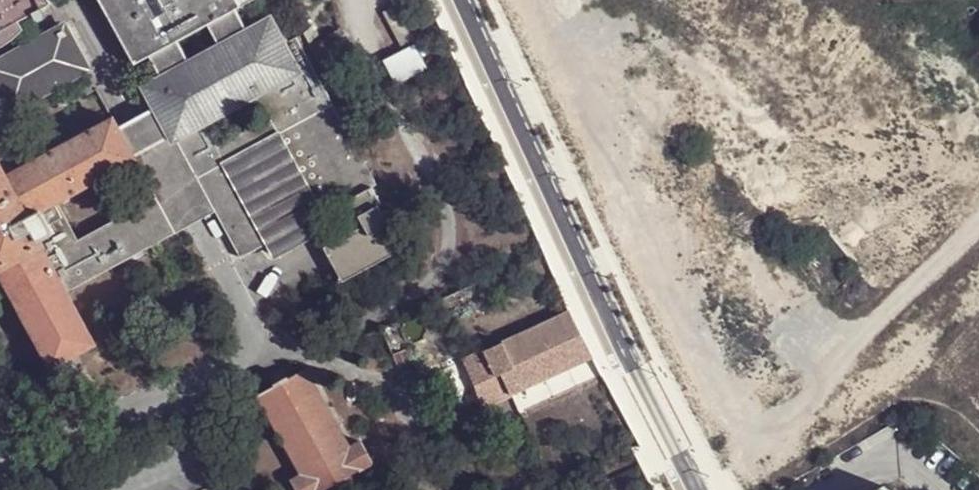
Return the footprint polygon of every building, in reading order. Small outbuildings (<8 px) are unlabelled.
[(251,35),(237,11),(258,0),(99,0),(136,66),(150,59),(163,84),(194,67),(179,44),(208,28),(223,51),(251,35)] [(245,260),(271,245),(324,216),(340,207),(378,187),(297,40),(284,47),(271,25),(251,35),(223,51),(194,67),(163,84),(150,91),(160,109),(218,214),(245,260)] [(0,67),(0,84),(14,111),(87,71),(65,30),(0,67)] [(394,83),(425,67),(413,44),(382,60),(394,83)] [(14,111),(0,84),(0,119),(14,111)] [(218,214),(160,109),(157,111),(119,131),(136,161),(158,201),(178,236),(214,216),(218,214)] [(42,246),(28,221),(56,207),(136,161),(119,131),(115,122),(19,174),(6,181),(0,170),(0,268),(42,246)] [(19,174),(0,140),(0,170),(6,181),(19,174)] [(331,229),(318,237),(343,285),(410,248),(386,204),(391,201),(382,183),(378,187),(340,207),(346,219),(331,229)] [(178,236),(158,201),(78,245),(56,207),(28,221),(42,246),(68,295),(178,236)] [(331,229),(324,216),(271,245),(278,258),(318,237),(331,229)] [(96,346),(68,295),(42,246),(0,268),(0,271),(52,370),(96,346)] [(595,358),(571,313),(466,363),(476,386),(483,409),(595,358)] [(362,445),(352,450),(306,371),(292,378),(291,377),(272,387),(273,389),(260,397),(306,478),(293,485),(296,489),(330,489),(331,489),(359,489),(352,479),(375,465),(362,445)]
